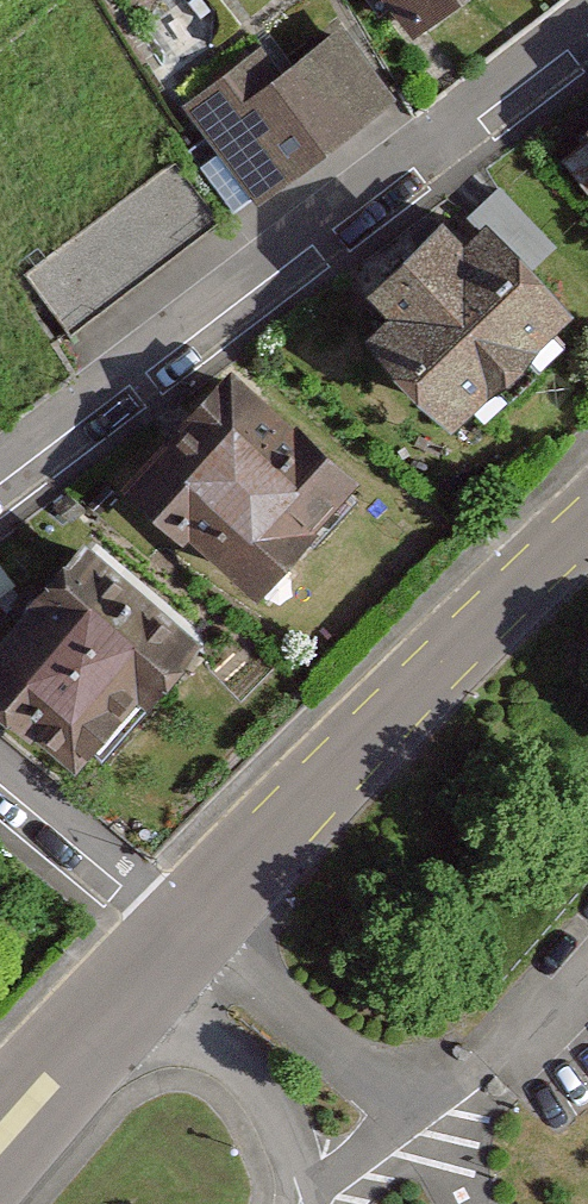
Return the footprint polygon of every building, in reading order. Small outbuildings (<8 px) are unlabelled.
[(430,33),(467,0),(401,0),(430,33)] [(194,94),(266,199),(411,100),(360,25),(290,72),(270,42),(194,94)] [(566,153),(587,184),(587,138),(566,153)] [(29,270),(77,334),(229,222),(181,157),(29,270)] [(387,335),(484,441),(587,346),(587,283),(530,220),(496,250),(467,219),(390,289),(412,313),(387,335)] [(242,361),(145,479),(294,601),(391,482),(242,361)] [(0,656),(0,681),(125,784),(242,643),(105,530),(0,656)]
